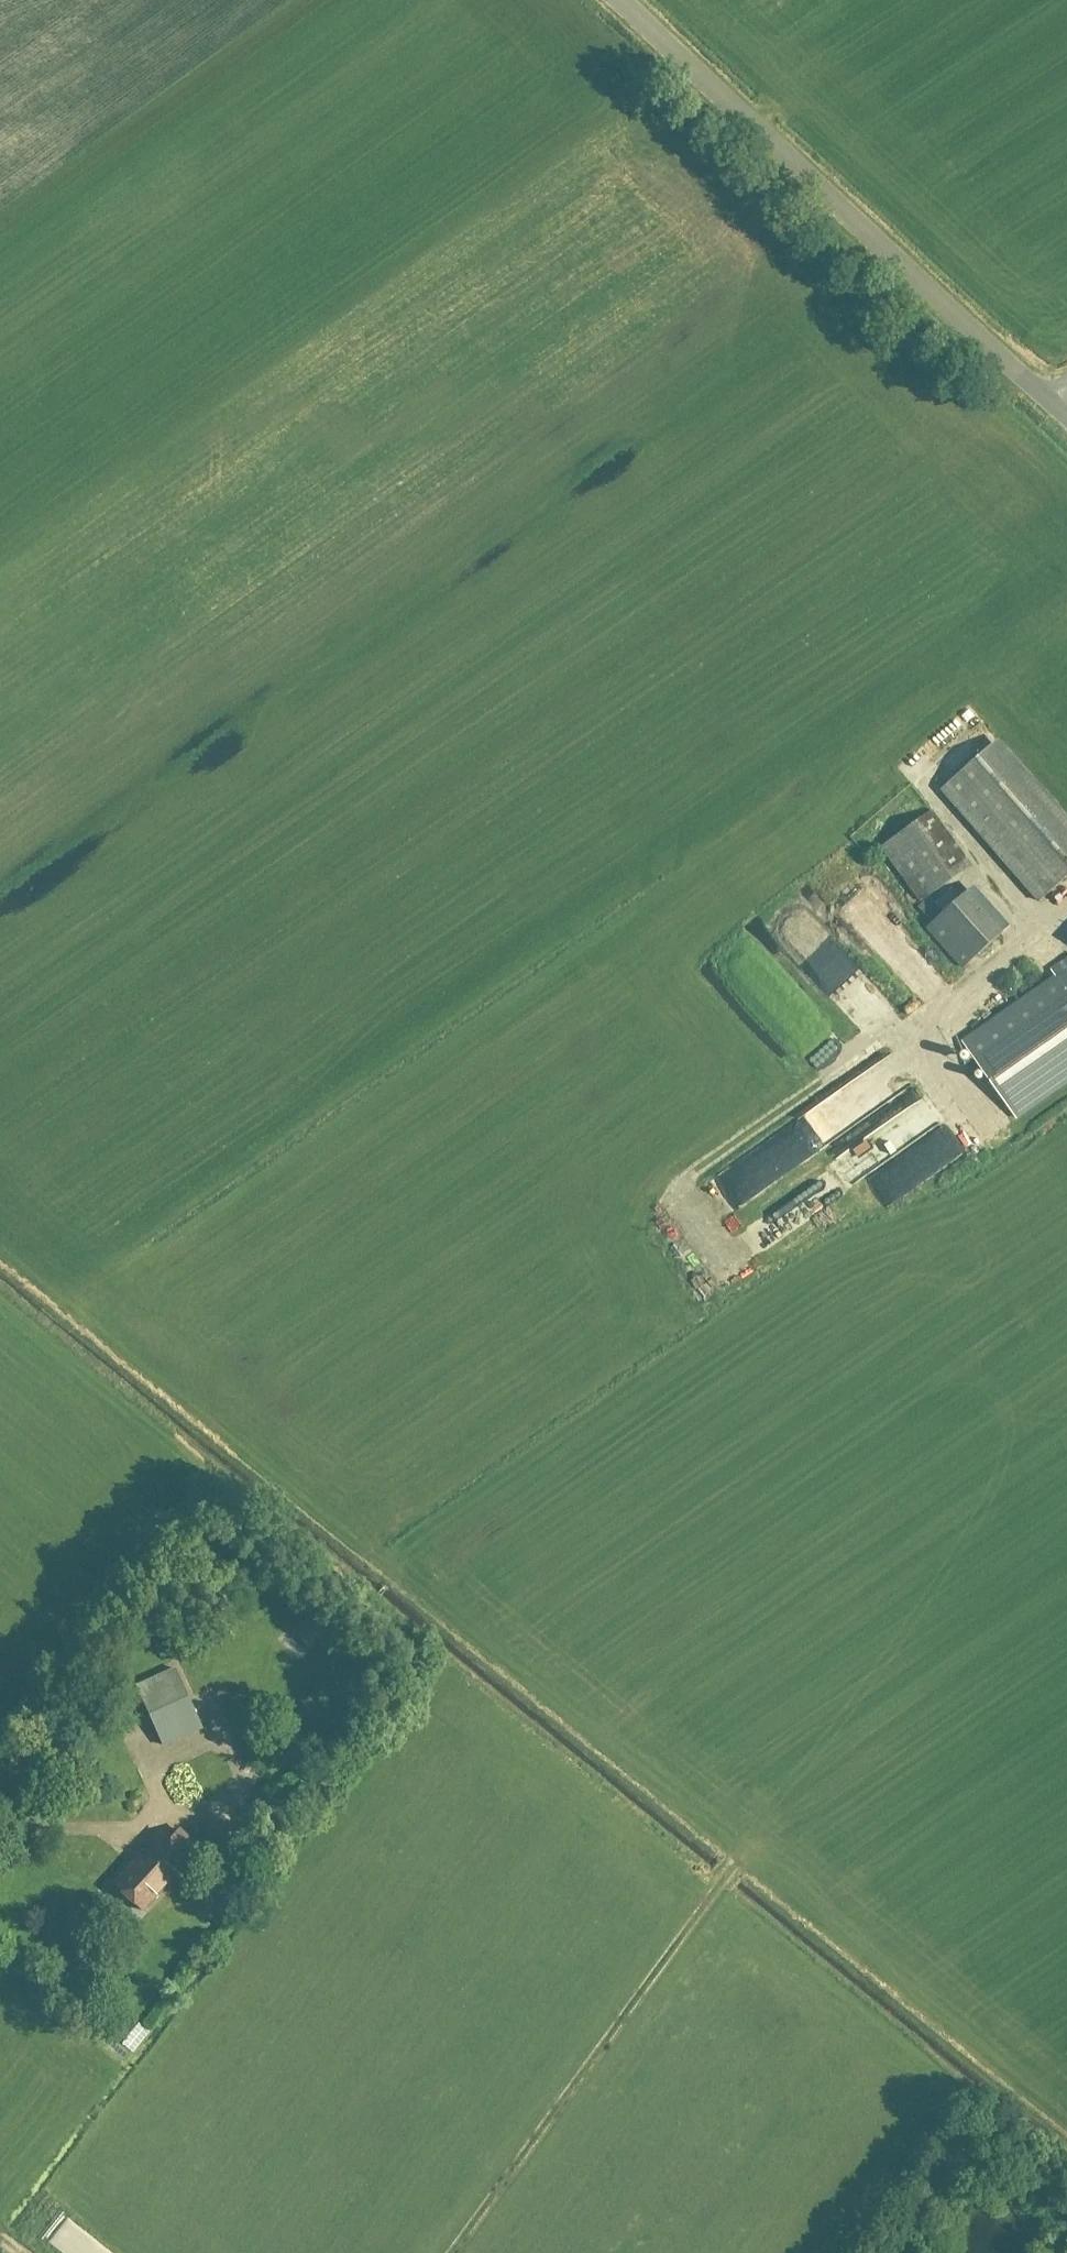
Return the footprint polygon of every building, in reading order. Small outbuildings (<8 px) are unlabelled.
[(1066,878),(1066,840),(988,750),(941,791),(1039,902),(1066,878)] [(921,902),(973,865),(932,811),(881,848),(921,902)] [(962,970),(1011,927),(974,886),(926,929),(962,970)] [(783,928),(807,909),(801,901),(777,920),(783,928)] [(1017,1119),(1066,1085),(1066,968),(962,1042),(1017,1119)] [(902,1054),(847,1083),(863,1113),(918,1084),(902,1054)] [(932,1098),(834,1164),(849,1186),(947,1120),(932,1098)] [(844,1101),(717,1181),(734,1209),(862,1129),(844,1101)] [(891,1208),(970,1154),(949,1123),(870,1177),(891,1208)] [(329,1628),(312,1610),(293,1628),(310,1646),(329,1628)] [(172,1669),(138,1685),(166,1747),(200,1731),(172,1669)] [(143,1910),(199,1849),(179,1830),(170,1840),(161,1831),(114,1884),(143,1910)]
